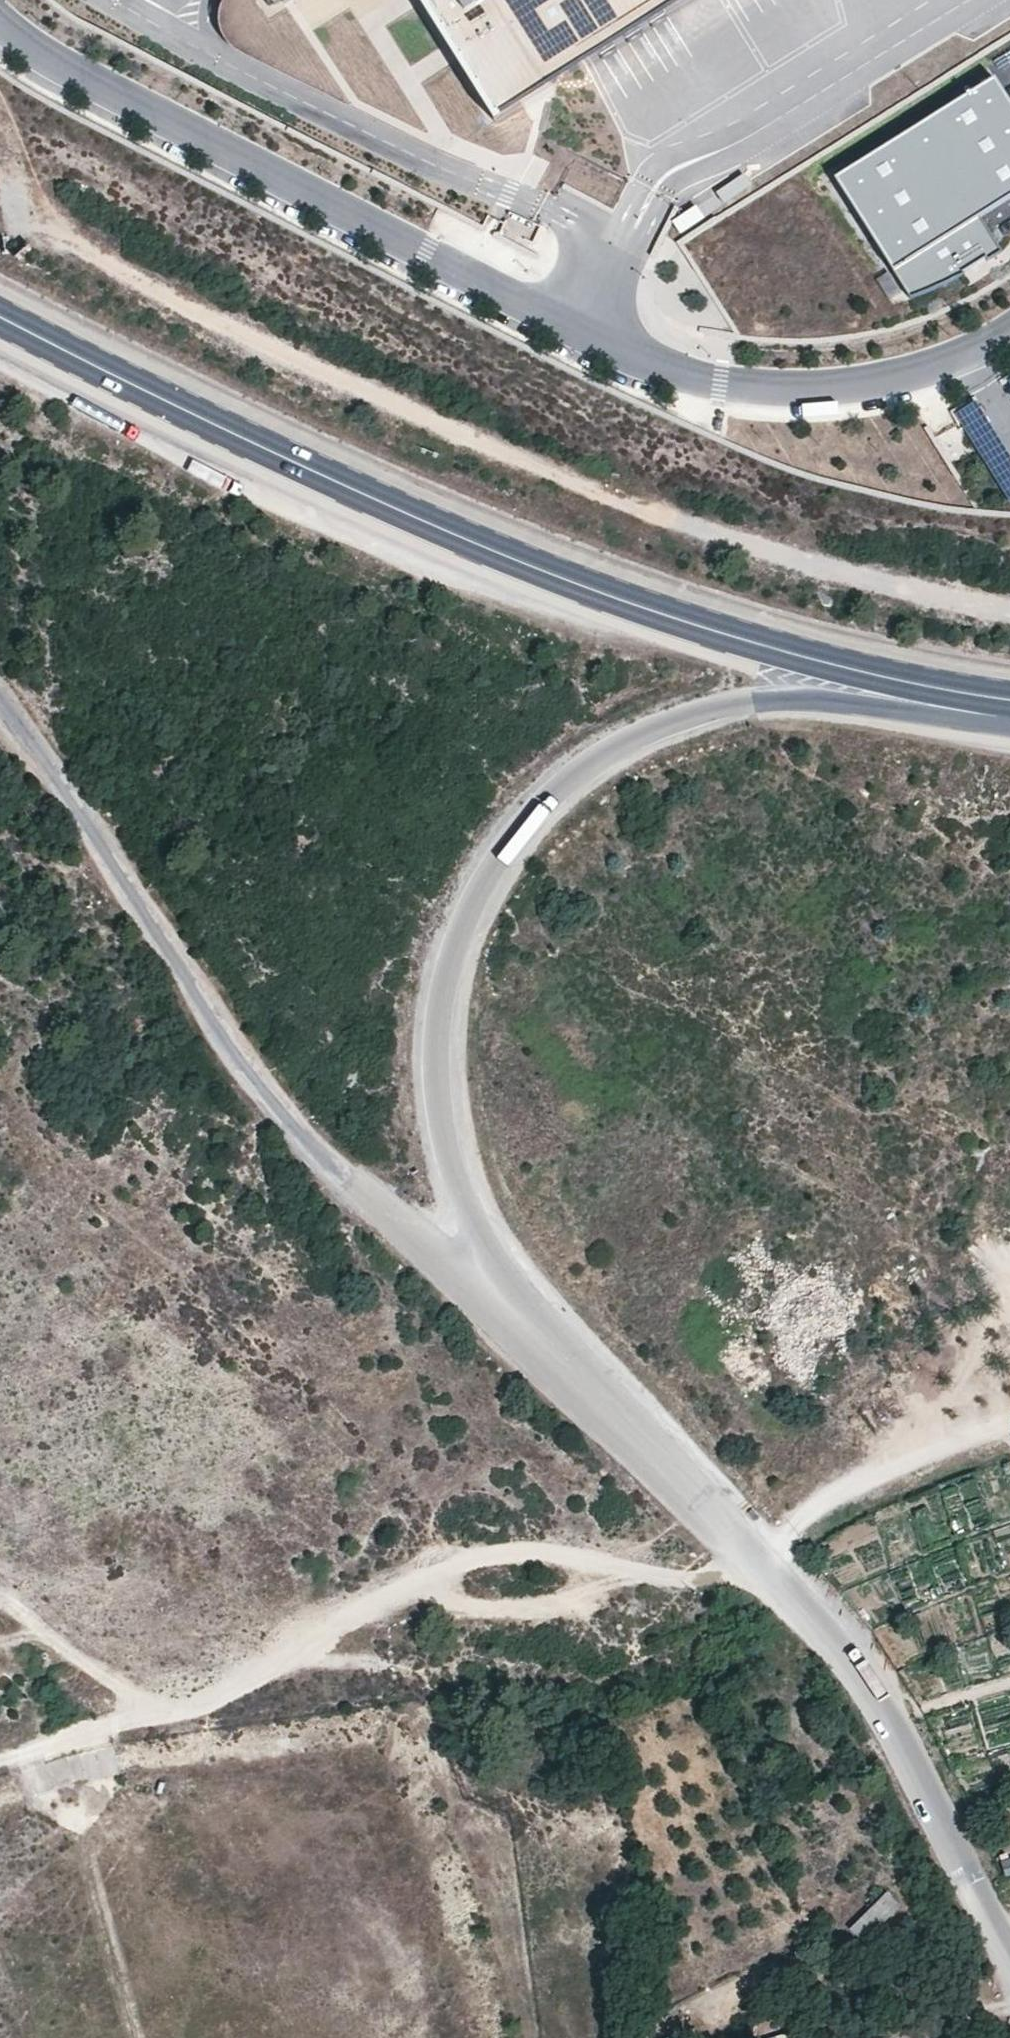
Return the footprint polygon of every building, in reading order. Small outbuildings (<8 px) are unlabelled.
[(276,8),(290,0),(271,0),(276,8)] [(422,0),(498,121),(690,0),(422,0)] [(996,78),(839,176),(914,297),(966,273),(964,270),(987,257),(989,260),(1002,251),(981,216),(1009,198),(1009,100),(996,78)] [(696,200),(670,215),(679,229),(705,214),(696,200)] [(975,392),(952,407),(1009,497),(1009,447),(975,392)] [(1001,1856),(1004,1874),(1009,1873),(1009,1854),(1001,1856)] [(899,1894),(884,1880),(850,1918),(866,1931),(899,1894)]
